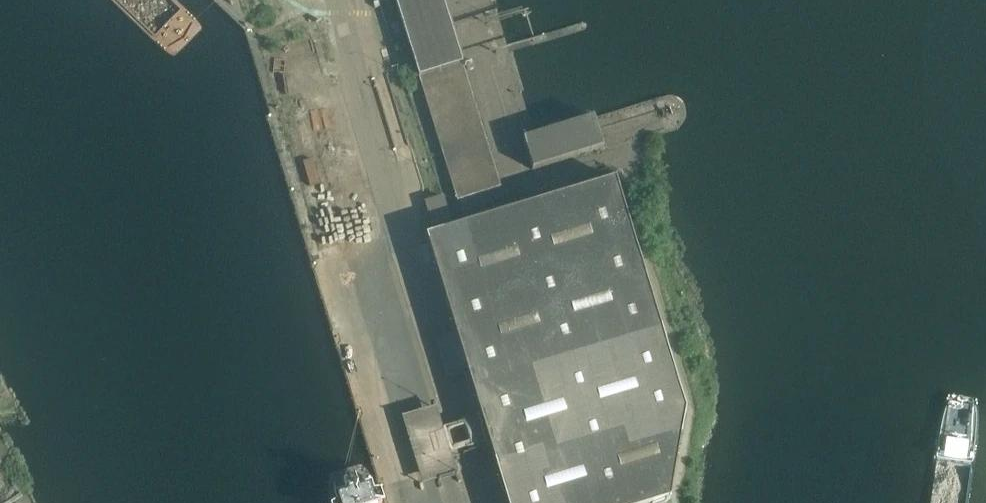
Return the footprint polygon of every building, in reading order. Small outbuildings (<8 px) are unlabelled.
[(457,201),(460,212),(487,205),(487,203),(502,198),(499,189),(500,188),(464,64),(465,63),(447,0),(398,0),(456,201),(457,201)] [(602,148),(592,118),(522,140),(532,171),(602,148)] [(432,234),(425,236),(448,313),(638,255),(615,178),(460,226),(448,229),(432,234)] [(449,220),(442,196),(436,198),(425,202),(432,225),(449,220)] [(638,255),(448,313),(455,335),(465,369),(472,391),(662,334),(638,255)] [(444,428),(443,428),(450,452),(452,452),(484,442),(485,445),(488,444),(495,467),(685,410),(662,334),(472,391),(478,414),(475,415),(476,418),(444,428)] [(405,414),(416,463),(446,456),(444,449),(434,451),(430,432),(442,429),(437,407),(405,414)] [(495,467),(506,502),(657,502),(670,499),(685,410),(495,467)]
